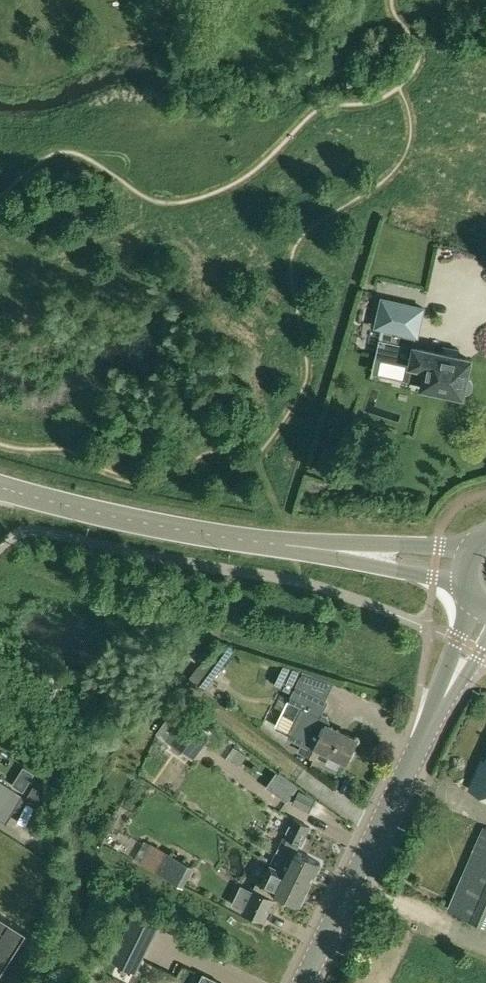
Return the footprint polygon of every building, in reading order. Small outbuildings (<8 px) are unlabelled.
[(382,298),(376,326),(382,327),(380,338),(381,338),(377,356),(406,362),(402,381),(407,382),(408,384),(416,386),(419,383),(421,385),(462,394),(464,394),(468,393),(470,392),(471,390),(472,387),(472,385),(472,383),(471,381),(470,379),(469,378),(467,377),(466,377),(470,359),(415,346),(423,307),(382,298)] [(191,676),(205,688),(234,650),(217,643),(191,676)] [(304,673),(292,668),(282,689),(293,694),(289,702),(303,708),(288,738),(303,745),(299,752),(315,760),(321,750),(347,763),(348,760),(352,762),(356,752),(353,750),(357,741),(327,726),(329,723),(328,718),(319,714),(325,701),(297,687),(304,673)] [(209,731),(179,708),(160,735),(191,757),(209,731)] [(231,760),(239,749),(230,743),(222,753),(231,760)] [(485,796),(485,760),(485,761),(482,759),(469,788),(485,796)] [(24,792),(29,783),(18,776),(12,785),(24,792)] [(7,821),(23,796),(0,781),(0,817),(7,821)] [(36,800),(42,791),(34,786),(28,796),(36,800)] [(310,813),(316,800),(300,792),(293,804),(310,813)] [(271,863),(310,883),(320,863),(296,850),(300,843),(301,844),(310,826),(294,817),(285,835),(286,836),(283,843),(281,843),(271,863)] [(485,924),(485,827),(484,826),(449,908),(485,924)] [(151,842),(140,862),(157,871),(167,851),(151,842)] [(167,851),(157,871),(183,885),(194,865),(167,851)] [(271,863),(261,883),(257,880),(242,909),(264,920),(275,899),(272,897),(275,891),(300,904),(310,883),(271,863)] [(146,949),(124,938),(113,960),(135,971),(146,949)] [(223,982),(204,974),(199,982),(223,982)]
